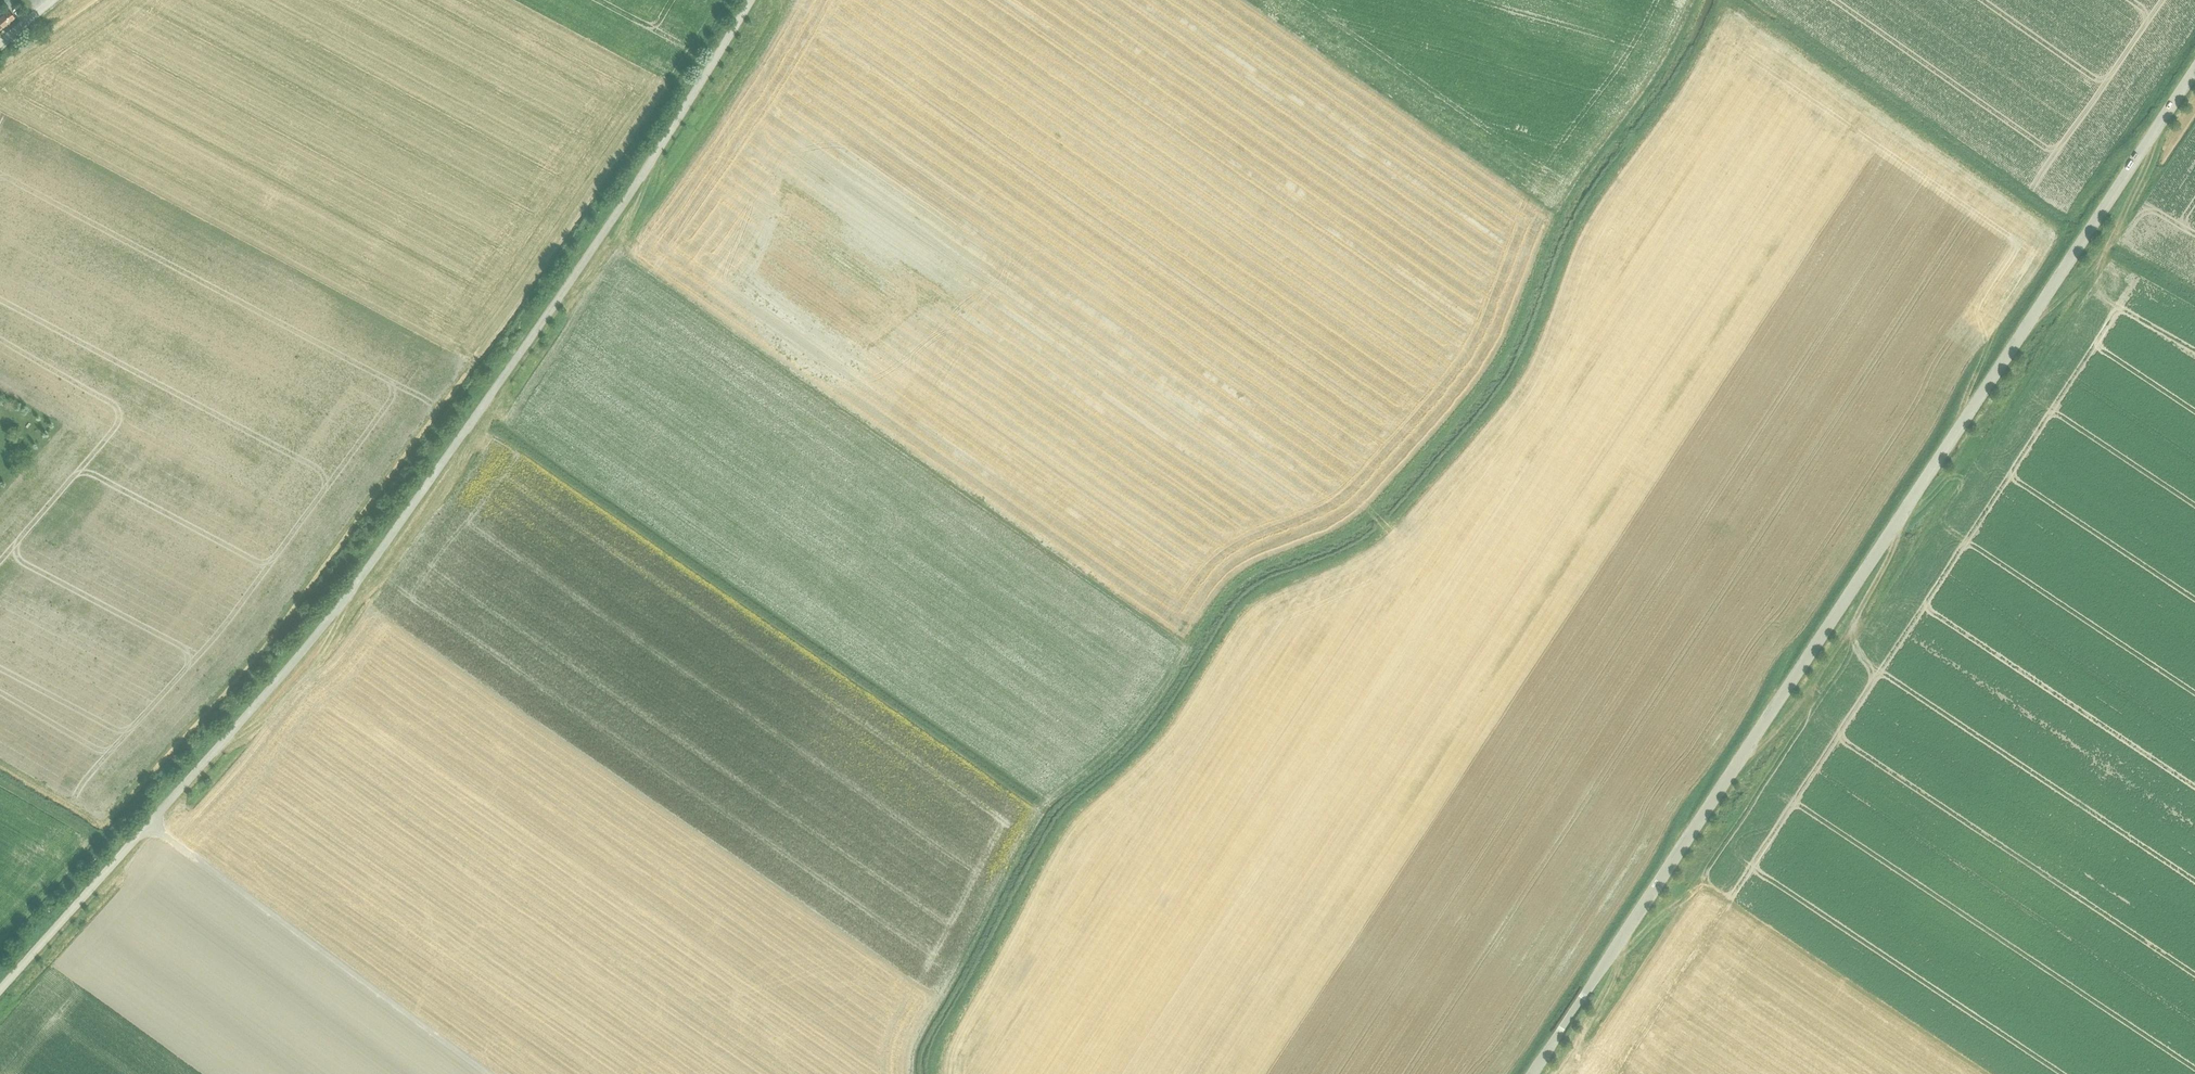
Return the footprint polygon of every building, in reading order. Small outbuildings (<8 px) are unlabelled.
[(10,10),(16,5),(12,0),(3,0),(10,10)] [(15,18),(6,7),(2,11),(5,14),(0,18),(0,29),(2,27),(3,28),(15,18)]
